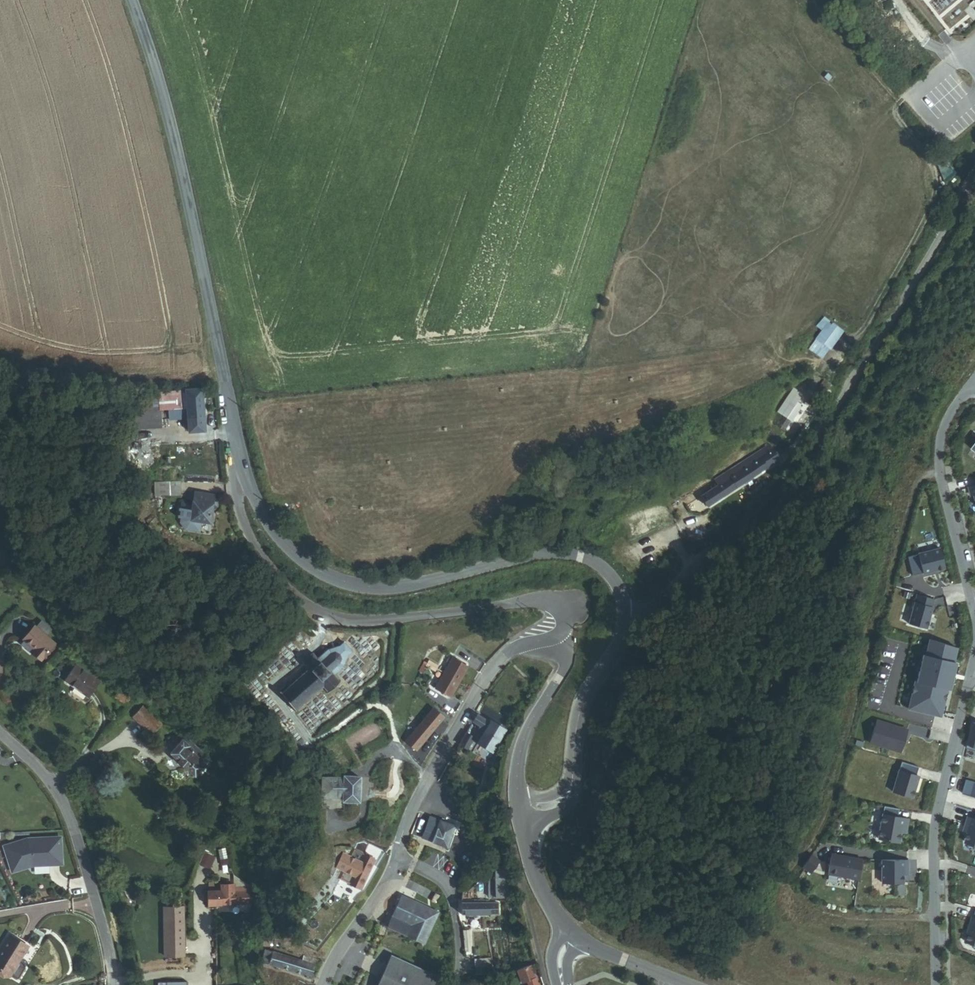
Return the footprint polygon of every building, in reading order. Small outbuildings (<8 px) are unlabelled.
[(817,341),(829,350),(842,334),(830,325),(817,341)] [(817,396),(826,402),(835,389),(826,383),(817,396)] [(189,433),(204,432),(201,390),(146,394),(147,400),(147,410),(148,411),(187,408),(189,433)] [(792,402),(800,408),(803,400),(797,396),(792,402)] [(783,417),(791,423),(801,408),(800,408),(792,402),(787,399),(777,413),(778,414),(783,417)] [(138,411),(147,410),(147,400),(137,400),(138,411)] [(806,420),(814,426),(824,412),(815,406),(806,420)] [(122,430),(131,429),(129,408),(121,409),(122,428),(122,430)] [(115,429),(122,428),(121,409),(114,410),(115,429)] [(774,429),(776,426),(783,417),(778,414),(770,426),(774,429)] [(776,426),(785,432),(791,423),(783,417),(776,426)] [(773,431),(783,437),(786,433),(785,432),(776,426),(774,429),(773,431)] [(158,451),(159,451),(157,439),(150,440),(152,452),(158,451)] [(703,497),(709,507),(768,469),(767,467),(777,460),(769,448),(741,466),(744,471),(703,497)] [(153,462),(160,461),(158,451),(152,452),(153,462)] [(157,481),(163,480),(160,461),(153,462),(157,481)] [(155,496),(180,496),(180,483),(155,483),(155,496)] [(212,506),(216,507),(217,502),(213,502),(213,496),(206,495),(205,500),(194,499),(190,521),(210,524),(212,506)] [(153,532),(160,538),(166,530),(159,524),(153,532)] [(940,549),(907,558),(912,577),(945,569),(940,549)] [(926,629),(934,600),(917,595),(908,624),(926,629)] [(57,644),(37,625),(25,638),(35,648),(34,649),(43,658),(57,644)] [(340,681),(339,681),(333,675),(341,668),(342,669),(343,668),(342,667),(348,655),(352,652),(343,643),(339,646),(327,650),(326,649),(325,650),(326,651),(317,659),(312,653),(302,662),(309,670),(308,672),(306,670),(305,671),(306,673),(303,676),(301,674),(299,675),(301,677),(297,681),(295,679),(293,681),(295,682),(290,686),(289,684),(287,686),(289,688),(282,694),(280,691),(278,693),(283,698),(282,699),(283,700),(284,699),(289,705),(288,706),(289,707),(290,706),(294,710),(294,712),(295,712),(296,710),(301,706),(302,707),(303,706),(302,704),(306,701),(307,702),(309,700),(308,699),(312,696),(313,697),(315,696),(314,694),(316,693),(317,694),(318,693),(317,692),(322,688),(326,692),(326,694),(328,694),(328,692),(338,684),(340,683),(340,681)] [(949,690),(956,663),(954,662),(957,649),(936,643),(933,657),(931,657),(924,684),(921,684),(915,711),(940,718),(947,690),(949,690)] [(43,658),(34,649),(32,651),(41,660),(43,658)] [(428,659),(433,663),(437,657),(431,654),(428,659)] [(444,674),(459,682),(468,668),(453,659),(444,674)] [(413,672),(422,677),(428,667),(420,661),(413,672)] [(88,698),(99,683),(76,666),(65,681),(88,698)] [(240,682),(245,677),(241,671),(235,677),(240,682)] [(435,690),(450,698),(459,682),(444,674),(437,686),(436,689),(435,690)] [(151,736),(160,726),(143,708),(133,718),(151,736)] [(407,743),(416,751),(443,718),(434,711),(421,726),(417,722),(408,734),(412,737),(407,743)] [(477,745),(492,754),(506,730),(491,721),(489,723),(477,716),(473,724),(479,727),(478,730),(484,734),(486,735),(484,738),(482,737),(477,745)] [(907,730),(876,721),(869,744),(900,753),(907,730)] [(460,744),(468,749),(474,740),(466,735),(460,744)] [(205,765),(208,761),(187,740),(184,742),(183,741),(170,754),(194,778),(205,766),(205,765)] [(918,776),(916,776),(918,767),(901,762),(892,792),(912,798),(918,776)] [(403,779),(405,785),(418,781),(416,774),(403,779)] [(344,801),(359,802),(359,778),(344,777),(344,779),(314,779),(314,798),(344,798),(344,801)] [(966,780),(962,794),(970,797),(974,782),(966,780)] [(475,799),(482,801),(485,793),(478,791),(475,799)] [(897,817),(899,809),(884,807),(878,839),(898,843),(900,833),(901,827),(906,828),(908,819),(897,817)] [(411,834),(446,848),(455,827),(419,813),(411,834)] [(974,820),(968,818),(966,826),(970,827),(969,833),(966,843),(974,846),(974,819),(974,820)] [(3,848),(12,873),(27,868),(26,866),(31,865),(31,867),(61,865),(59,839),(26,841),(3,848)] [(349,884),(360,889),(374,861),(363,855),(363,856),(358,854),(359,852),(353,849),(347,861),(357,867),(349,884)] [(202,865),(212,870),(217,858),(207,854),(202,865)] [(810,855),(801,867),(810,873),(818,861),(810,855)] [(828,876),(859,881),(862,860),(847,858),(846,859),(841,858),(840,857),(831,855),(828,876)] [(881,860),(881,883),(903,883),(903,875),(903,869),(908,869),(908,861),(881,860)] [(505,895),(510,895),(510,876),(506,876),(507,864),(500,863),(495,869),(495,876),(488,876),(489,895),(493,896),(505,896),(505,895)] [(974,877),(974,867),(966,866),(965,876),(974,877)] [(254,904),(254,892),(235,893),(235,889),(235,886),(222,886),(222,884),(210,884),(210,892),(209,892),(208,892),(208,906),(216,906),(222,906),(222,905),(254,904)] [(438,899),(439,896),(435,894),(430,902),(434,904),(437,899),(438,899)] [(387,927),(424,944),(438,913),(401,896),(387,927)] [(495,913),(498,913),(499,902),(462,900),(461,912),(491,913),(495,913)] [(179,934),(183,934),(183,907),(164,907),(163,955),(169,955),(169,949),(172,949),(172,946),(179,947),(179,934)] [(966,942),(974,945),(974,915),(974,918),(973,917),(966,942)] [(276,923),(265,920),(263,930),(273,933),(276,923)] [(169,949),(169,955),(182,955),(183,934),(179,934),(179,947),(172,946),(172,949),(169,949)] [(307,940),(310,943),(315,937),(312,934),(307,940)] [(11,977),(16,981),(19,980),(25,972),(24,969),(19,965),(23,958),(29,948),(12,937),(0,954),(0,970),(11,977)] [(304,956),(302,961),(265,950),(261,963),(276,967),(279,968),(315,979),(321,961),(304,956)] [(437,978),(390,957),(377,984),(434,984),(437,978)] [(489,965),(491,965),(491,957),(475,958),(475,966),(489,965)] [(536,964),(530,966),(537,984),(543,984),(536,964)] [(476,974),(489,973),(489,965),(475,966),(476,974)] [(0,970),(0,972),(10,979),(11,977),(0,970)]
